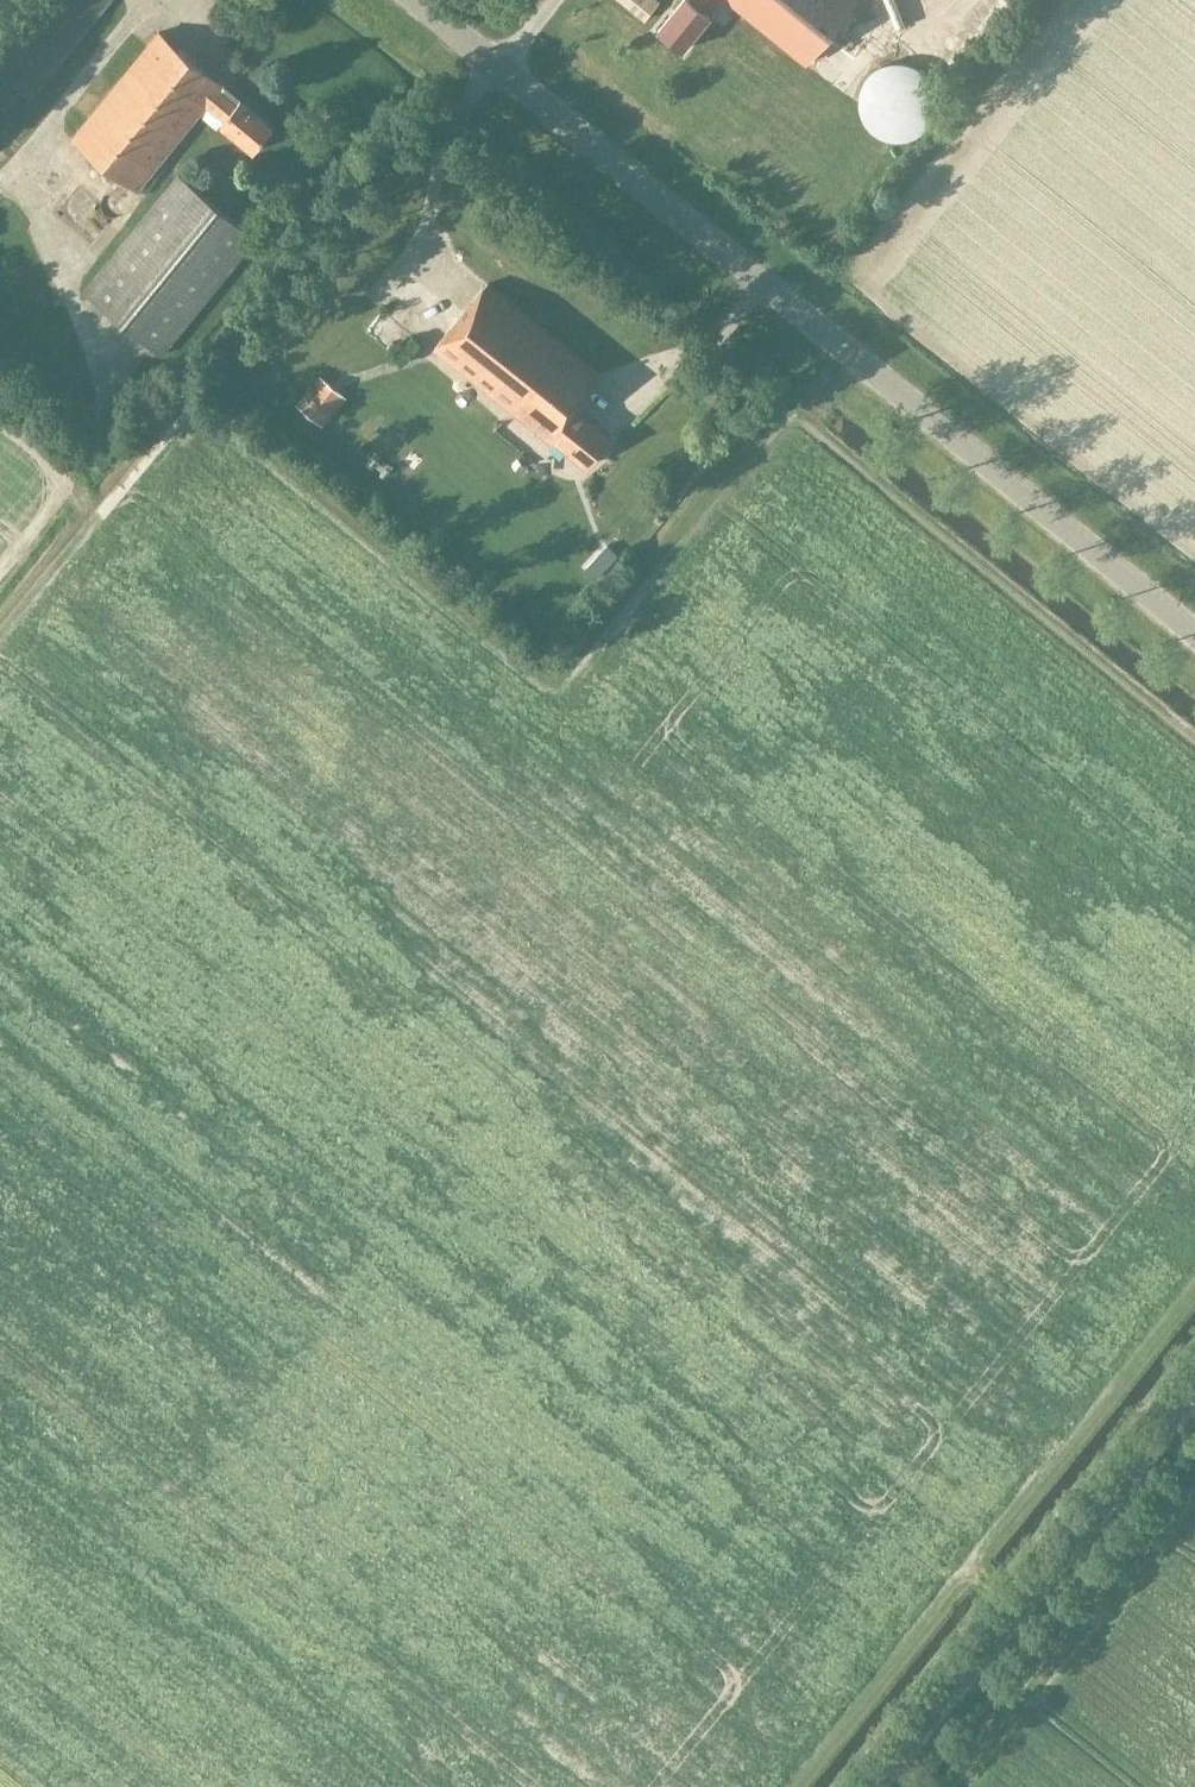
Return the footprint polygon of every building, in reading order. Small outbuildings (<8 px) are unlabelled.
[(642,20),(655,4),(651,0),(618,0),(642,20)] [(659,30),(683,49),(710,16),(707,13),(717,0),(683,0),(659,30)] [(857,0),(728,0),(807,64),(857,0)] [(159,31),(73,134),(136,187),(206,104),(224,119),(221,123),(254,151),(274,127),(241,99),(237,103),(219,88),(223,84),(159,31)] [(914,136),(918,134),(921,132),(925,129),(927,126),(930,122),(931,121),(933,117),(934,113),(935,111),(936,107),(936,102),(936,98),(936,94),(935,90),(934,88),(932,84),(930,80),(928,77),(926,75),(923,72),(920,69),(917,67),(915,66),(911,64),(907,63),(902,62),(898,62),(894,62),(892,62),(888,63),(884,64),(880,66),(876,68),(873,71),(870,74),(868,75),(865,78),(863,82),(862,84),(860,88),(859,92),(859,94),(858,98),(858,102),(858,104),(858,106),(859,111),(860,113),(860,115),(862,118),(863,120),(865,124),(868,127),(869,129),(873,132),(874,133),(878,135),(882,137),(884,138),(886,139),(890,140),(892,140),(896,140),(900,140),(906,139),(910,138),(912,137),(914,136)] [(177,175),(82,289),(159,354),(254,239),(177,175)] [(62,212),(94,241),(111,222),(79,193),(62,212)] [(576,407),(602,375),(490,283),(437,349),(438,350),(439,348),(554,443),(556,440),(588,466),(612,436),(576,407)] [(322,375),(299,402),(324,424),(348,396),(322,375)]
